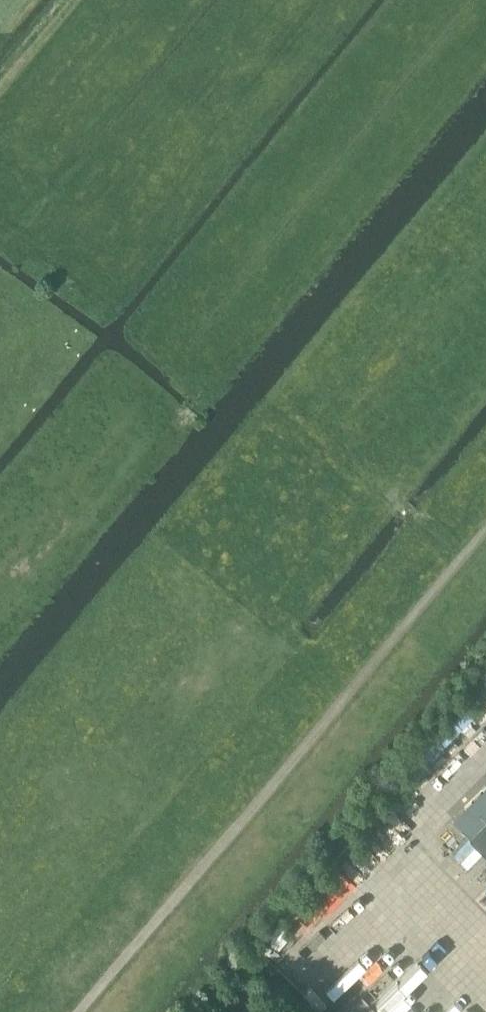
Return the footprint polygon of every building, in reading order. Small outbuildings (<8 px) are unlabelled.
[(468,834),(485,851),(485,816),(468,834)]
